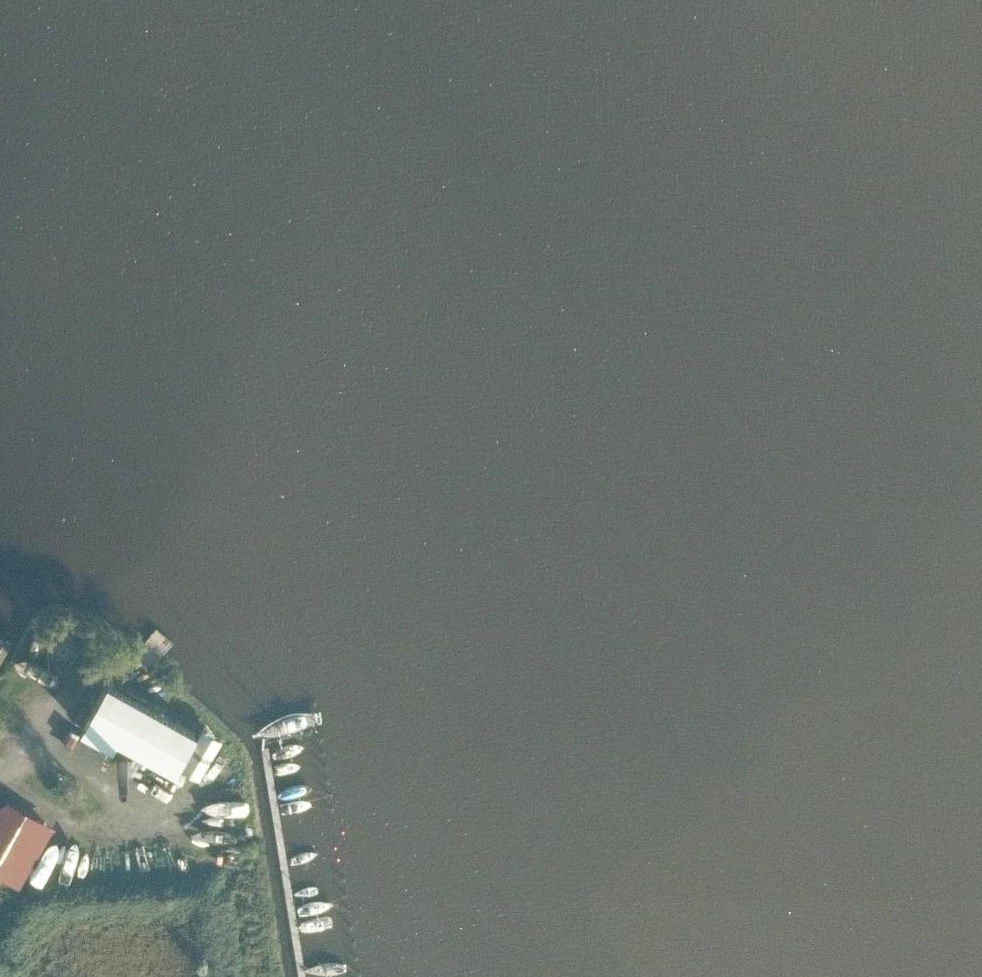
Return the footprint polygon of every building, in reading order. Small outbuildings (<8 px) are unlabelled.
[(204,719),(113,670),(84,724),(114,741),(121,728),(181,763),(204,719)] [(82,732),(73,749),(103,765),(112,749),(82,732)]
